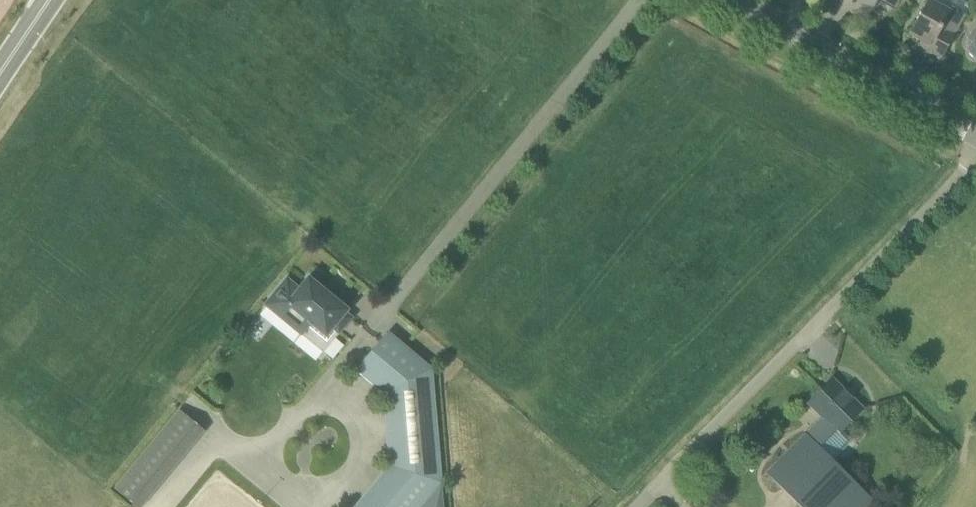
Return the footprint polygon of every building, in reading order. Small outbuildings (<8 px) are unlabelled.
[(954,35),(966,14),(952,6),(949,11),(929,0),(910,34),(924,41),(921,46),(941,57),(954,35)] [(970,32),(971,33),(967,37),(973,43),(967,49),(975,58),(975,26),(970,32)] [(942,59),(936,71),(946,76),(951,68),(949,62),(942,59)] [(287,280),(267,305),(283,319),(292,308),(326,336),(348,310),(309,278),(300,290),(287,280)] [(373,349),(401,373),(386,389),(389,392),(395,468),(362,506),(421,506),(441,483),(432,369),(388,332),(373,349)] [(809,403),(824,417),(807,434),(806,434),(767,473),(801,506),(869,506),(875,502),(820,447),(837,430),(839,433),(858,414),(841,397),(845,392),(832,379),(809,403)] [(115,488),(137,506),(143,506),(205,431),(178,410),(115,488)]
